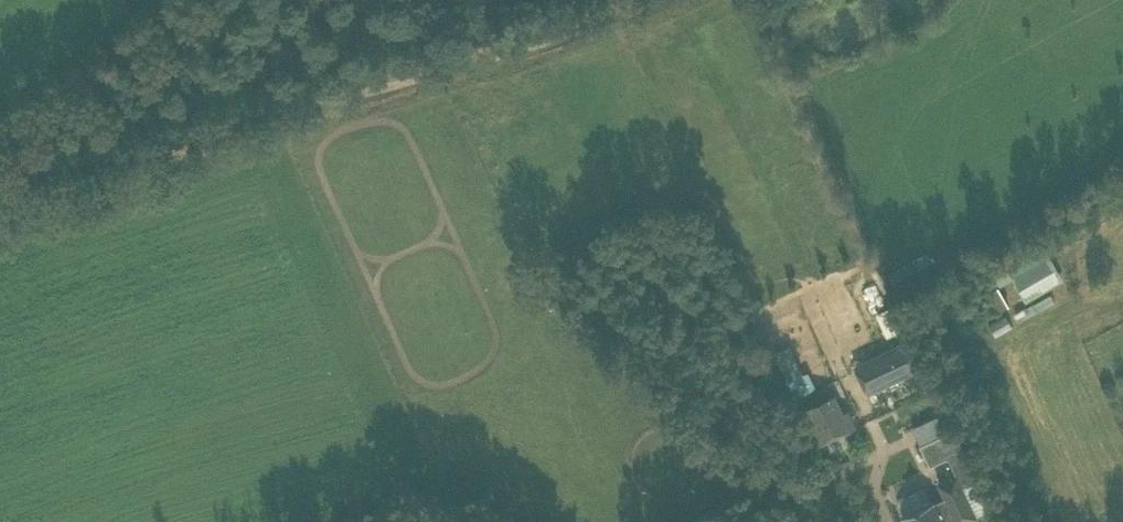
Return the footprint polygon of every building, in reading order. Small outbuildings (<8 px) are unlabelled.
[(1026,301),(1064,279),(1045,246),(1008,268),(1001,256),(985,264),(997,286),(988,291),(999,310),(1010,304),(1000,286),(1013,279),(1026,301)] [(867,393),(916,370),(903,344),(855,368),(867,393)] [(805,408),(822,442),(853,426),(847,415),(843,417),(833,395),(805,408)] [(954,428),(920,444),(930,465),(964,449),(954,428)] [(904,515),(907,521),(957,521),(958,521),(963,521),(977,515),(957,473),(937,482),(944,496),(904,515)]
